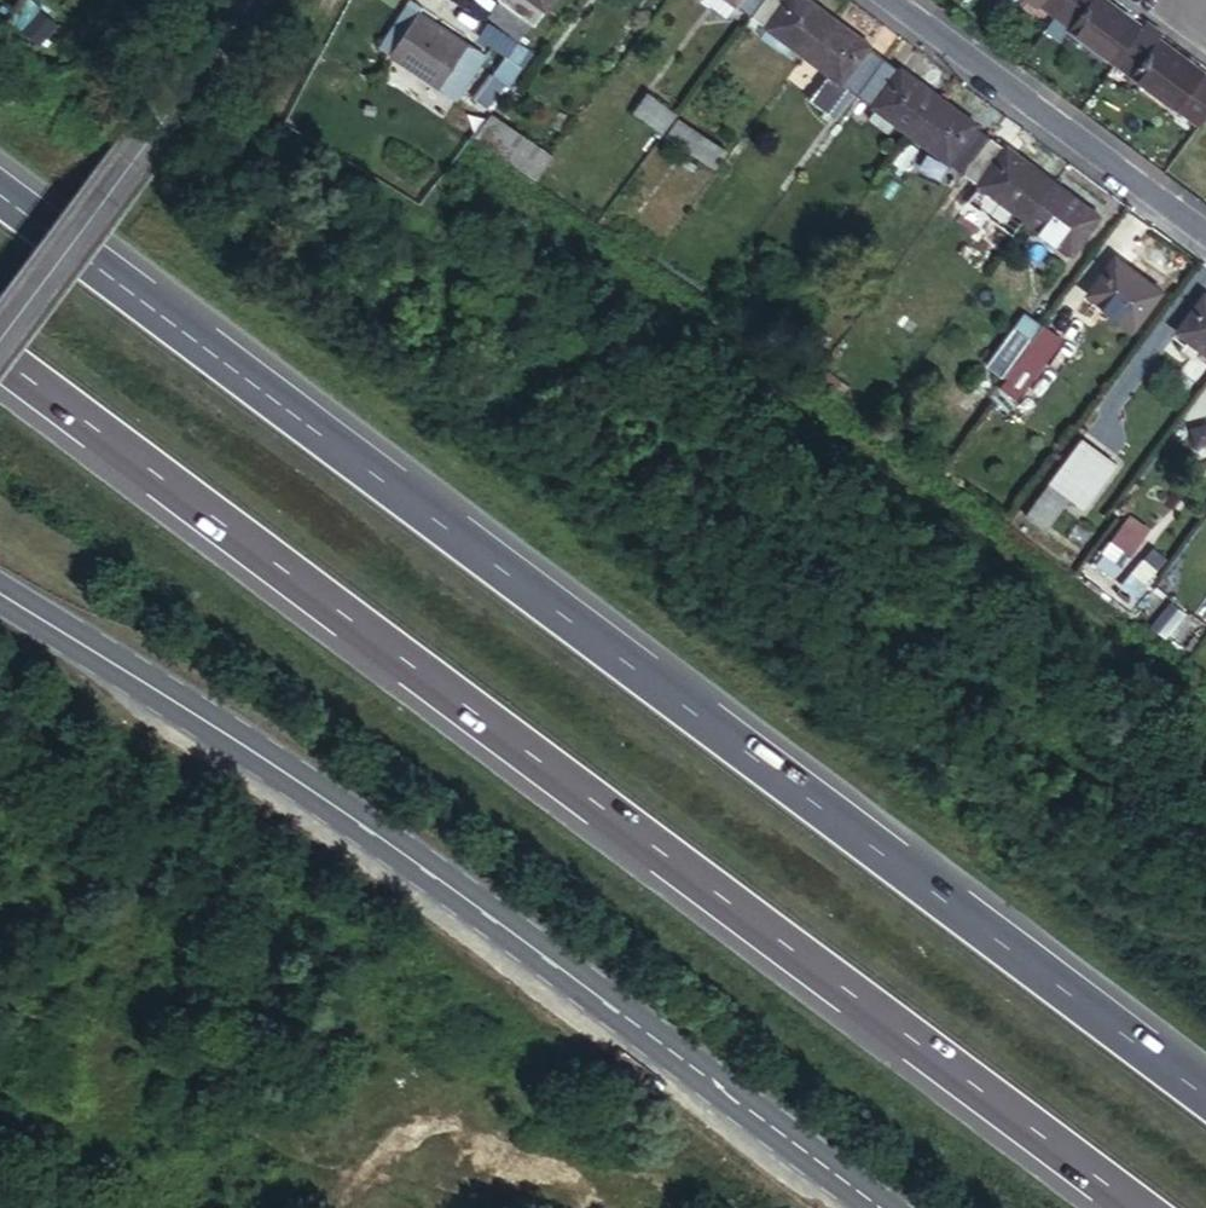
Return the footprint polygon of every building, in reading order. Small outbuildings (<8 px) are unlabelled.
[(497,1),(500,3),(489,18),(519,41),(530,27),(532,28),(554,0),(498,0),(497,1)] [(749,17),(761,0),(726,0),(749,17)] [(749,17),(801,56),(829,18),(805,0),(761,0),(749,17)] [(1055,3),(1071,15),(1067,19),(1112,53),(1115,48),(1136,22),(1107,0),(1057,0),(1055,3)] [(1055,3),(1052,8),(1067,19),(1071,15),(1055,3)] [(388,57),(435,88),(437,89),(465,47),(414,14),(388,57)] [(1133,61),(1129,66),(1175,101),(1198,70),(1152,35),(1157,29),(1140,16),(1136,22),(1115,48),(1133,61)] [(829,18),(801,56),(827,75),(807,100),(832,119),(851,93),(855,96),(880,62),(866,51),(869,47),(829,18)] [(528,52),(487,24),(477,39),(518,67),(528,52)] [(1115,48),(1112,53),(1129,66),(1133,61),(1115,48)] [(896,73),(880,62),(855,96),(875,110),(868,121),(886,135),(894,125),(907,134),(934,96),(898,70),(896,73)] [(425,103),(443,118),(464,132),(475,117),(437,89),(435,88),(425,103)] [(974,125),(934,96),(907,134),(960,173),(984,140),(970,130),(974,125)] [(659,103),(644,122),(660,134),(674,114),(659,103)] [(475,134),(534,180),(550,157),(491,114),(475,134)] [(678,123),(669,138),(715,165),(724,151),(678,123)] [(1002,153),(984,140),(960,173),(1022,220),(1050,181),(1007,150),(1002,153)] [(1050,181),(1022,220),(1067,254),(1095,215),(1050,181)] [(1113,257),(1085,296),(1128,328),(1158,290),(1113,257)] [(1203,295),(1175,334),(1205,356),(1205,298),(1203,295)] [(1021,312),(985,361),(1001,373),(1037,323),(1021,312)] [(1041,330),(1006,377),(1022,390),(1058,341),(1041,330)] [(982,365),(981,367),(996,378),(998,376),(982,365)] [(996,378),(981,367),(954,403),(970,415),(996,378)] [(834,371),(826,383),(842,395),(850,383),(834,371)] [(1078,439),(1090,448),(1094,444),(1095,445),(1126,402),(1111,391),(1079,433),(1081,435),(1078,439)] [(1070,476),(1090,448),(1078,439),(1058,466),(1070,476)] [(1100,558),(1123,572),(1150,526),(1126,512),(1100,558)]
